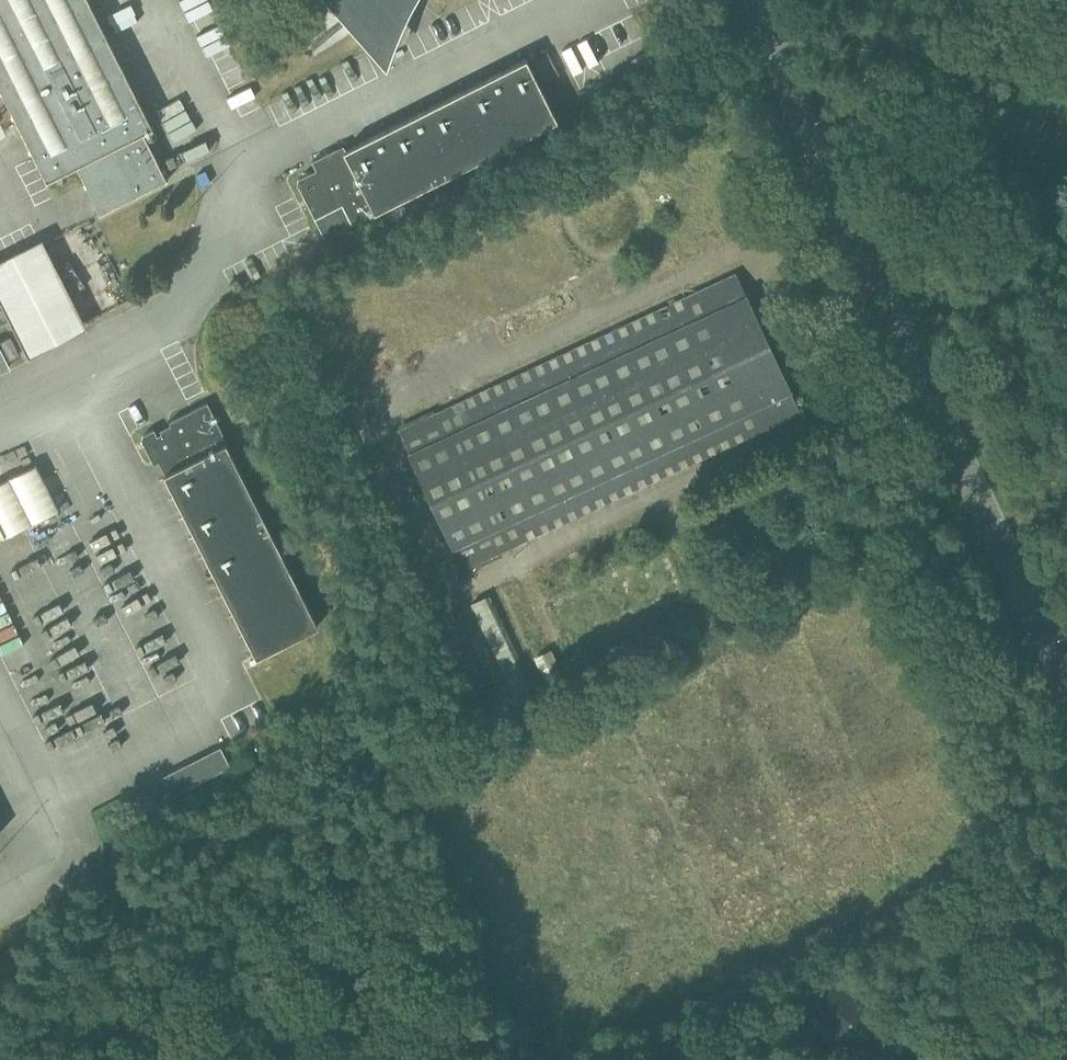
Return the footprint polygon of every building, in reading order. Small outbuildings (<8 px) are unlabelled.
[(9,105),(20,127),(46,179),(44,180),(45,181),(77,165),(101,212),(99,213),(100,214),(168,179),(168,178),(167,179),(143,132),(155,126),(154,125),(152,126),(88,0),(0,0),(0,87),(9,105)] [(382,43),(399,5),(402,0),(343,0),(382,43)] [(310,173),(309,173),(300,177),(299,178),(298,180),(298,182),(298,184),(325,238),(558,121),(527,58),(345,149),(343,145),(312,161),(318,174),(312,177),(310,173)] [(29,358),(87,328),(42,239),(0,260),(0,300),(29,358)] [(696,292),(706,314),(695,319),(692,311),(467,416),(470,424),(446,435),(436,413),(400,430),(401,434),(410,452),(409,453),(453,547),(454,547),(464,569),(501,552),(491,531),(515,520),(520,534),(746,428),(740,415),(751,410),(761,431),(800,413),(790,391),(791,390),(764,332),(747,295),(746,295),(736,273),(704,288),(696,292)] [(19,354),(11,337),(1,342),(9,359),(19,354)] [(9,367),(0,350),(0,372),(9,367)] [(164,474),(257,657),(318,625),(227,443),(228,443),(207,402),(170,421),(173,428),(163,433),(158,436),(154,429),(145,434),(143,435),(142,437),(142,440),(143,442),(154,463),(159,461),(165,474),(164,474)] [(36,466),(0,484),(0,538),(5,535),(58,509),(36,466)] [(535,700),(500,626),(486,598),(472,605),(475,611),(486,633),(521,707),(535,700)] [(570,684),(568,681),(552,648),(534,657),(551,694),(570,684)] [(174,790),(225,764),(219,752),(168,778),(174,790)]
